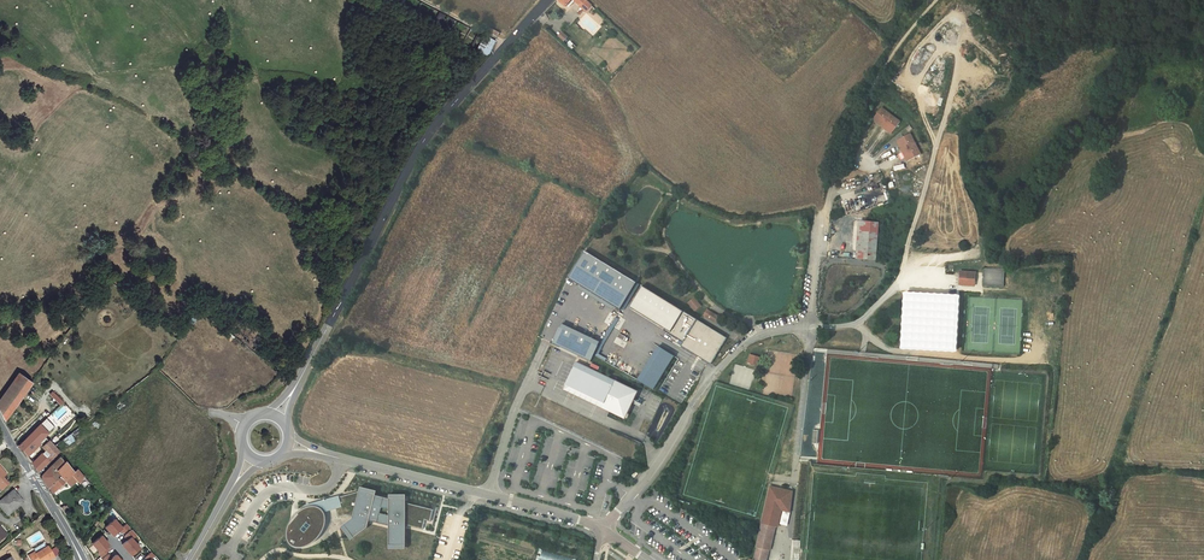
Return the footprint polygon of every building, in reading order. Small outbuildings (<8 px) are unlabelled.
[(581,6),(580,6),(586,11),(591,5),(586,0),(581,6)] [(500,33),(490,28),(489,31),(498,36),(500,33)] [(562,32),(558,36),(564,42),(568,37),(562,32)] [(495,42),(486,37),(478,52),(487,57),(495,42)] [(881,108),(874,117),(893,132),(900,122),(881,108)] [(893,132),(874,117),(872,120),(891,134),(893,132)] [(910,133),(899,139),(910,160),(921,154),(910,133)] [(910,160),(899,139),(896,140),(907,161),(910,160)] [(863,221),(860,259),(876,260),(879,222),(863,221)] [(571,279),(623,309),(639,284),(587,253),(571,279)] [(1003,268),(983,268),(983,285),(1003,285),(1003,268)] [(976,272),(960,271),(960,281),(975,283),(976,272)] [(729,338),(700,320),(645,287),(632,308),(687,341),(683,346),(713,364),(729,338)] [(960,352),(963,294),(906,292),(904,349),(960,352)] [(694,298),(688,303),(695,311),(701,306),(694,298)] [(721,318),(713,313),(710,319),(718,323),(721,318)] [(556,343),(592,361),(601,343),(565,325),(556,343)] [(760,357),(754,355),(752,364),(758,365),(760,357)] [(636,392),(576,364),(566,385),(605,404),(603,407),(610,411),(612,408),(624,413),(629,402),(631,403),(636,392)] [(21,375),(0,404),(0,413),(5,421),(32,382),(21,375)] [(53,391),(50,394),(61,405),(64,402),(53,391)] [(624,413),(612,408),(610,411),(624,417),(631,403),(629,402),(624,413)] [(63,429),(77,416),(64,403),(50,416),(63,429)] [(46,418),(40,424),(48,433),(54,427),(46,418)] [(23,451),(27,457),(33,451),(31,449),(33,447),(38,442),(44,436),(48,433),(40,424),(18,446),(23,451)] [(76,430),(70,434),(74,440),(80,435),(76,430)] [(57,434),(51,438),(56,445),(62,440),(57,434)] [(74,440),(70,434),(63,440),(67,445),(74,440)] [(45,451),(52,445),(48,441),(44,436),(38,442),(45,451)] [(59,452),(52,445),(45,451),(35,462),(34,461),(33,460),(31,461),(30,462),(33,466),(37,471),(40,471),(48,462),(59,452)] [(65,461),(60,457),(51,465),(56,470),(65,461)] [(65,461),(56,470),(51,465),(45,472),(42,475),(42,478),(46,484),(52,493),(63,482),(65,484),(66,482),(69,486),(76,480),(79,483),(84,488),(90,483),(84,477),(77,469),(73,472),(67,464),(69,463),(66,460),(65,461)] [(770,486),(762,520),(775,523),(779,507),(789,509),(793,491),(770,486)] [(361,487),(360,491),(376,495),(377,491),(361,487)] [(13,491),(0,502),(0,506),(7,515),(23,503),(13,491)] [(360,491),(308,507),(308,509),(306,510),(304,511),(301,513),(299,515),(297,517),(294,520),(292,523),(291,527),(289,530),(289,535),(289,537),(291,541),(292,542),(293,543),(294,544),(296,545),(297,545),(299,546),(302,546),(304,545),(307,544),(309,543),(314,540),(316,538),(317,537),(322,530),(324,528),(325,524),(325,520),(324,516),(323,514),(323,513),(337,509),(339,517),(348,515),(353,516),(353,518),(341,527),(352,540),(368,528),(370,521),(390,526),(390,549),(406,549),(406,526),(408,526),(429,531),(434,510),(406,503),(406,499),(390,499),(376,495),(360,491)] [(114,519),(106,527),(113,535),(120,529),(123,533),(130,527),(126,523),(122,527),(114,519)] [(755,547),(756,547),(768,550),(769,550),(775,523),(762,520),(755,547)] [(137,535),(132,529),(124,536),(128,539),(122,544),(131,555),(140,547),(132,539),(137,535)] [(101,536),(92,544),(99,552),(98,553),(101,557),(109,551),(106,547),(108,545),(101,536)] [(28,557),(30,559),(50,559),(54,557),(50,551),(48,547),(41,551),(36,554),(35,553),(28,557)] [(768,550),(756,547),(754,558),(761,559),(765,559),(768,550)] [(55,548),(50,551),(54,557),(59,554),(55,548)] [(151,551),(145,557),(148,559),(151,559),(150,559),(155,555),(151,551)]
